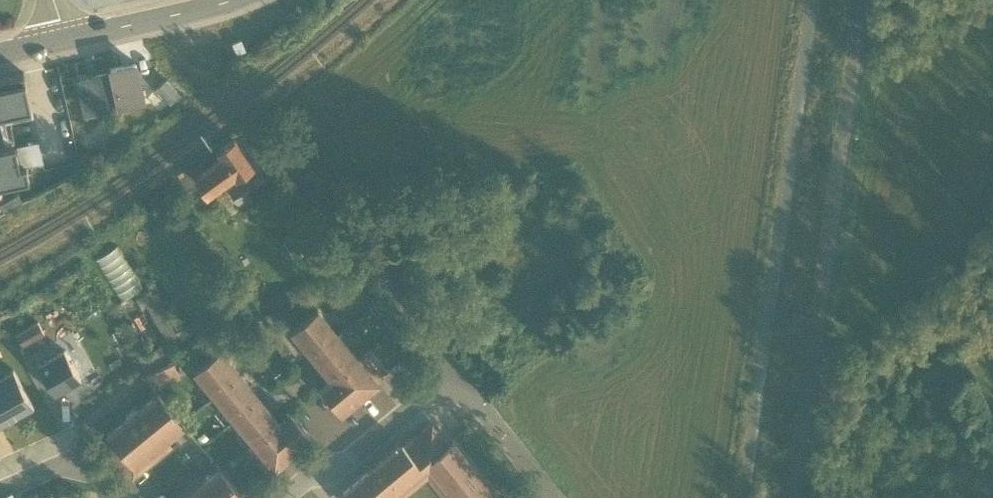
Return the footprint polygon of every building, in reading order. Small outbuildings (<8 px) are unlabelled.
[(240,39),(231,43),(236,54),(245,50),(240,39)] [(143,102),(135,63),(109,68),(110,72),(76,80),(84,114),(143,102)] [(0,78),(0,123),(32,116),(23,73),(0,78)] [(181,95),(166,79),(156,89),(170,104),(181,95)] [(217,150),(221,157),(193,175),(205,193),(250,164),(234,138),(217,150)] [(29,180),(25,166),(42,162),(37,140),(0,149),(0,186),(29,180)] [(250,194),(241,182),(228,190),(237,203),(250,194)] [(0,202),(0,205),(4,211),(22,201),(17,193),(0,202)] [(303,256),(319,246),(305,226),(283,241),(293,257),(300,252),(303,256)] [(142,287),(117,246),(93,260),(118,301),(142,287)] [(179,341),(154,298),(144,304),(169,347),(179,341)] [(290,332),(310,356),(336,334),(316,310),(290,332)] [(356,358),(336,334),(310,356),(328,376),(356,358)] [(160,346),(138,356),(153,389),(180,377),(172,360),(167,362),(160,346)] [(191,372),(210,395),(240,370),(220,348),(191,372)] [(53,394),(80,379),(63,349),(37,364),(53,394)] [(361,354),(356,358),(328,376),(317,385),(339,412),(350,403),(381,377),(361,354)] [(0,377),(0,424),(33,405),(12,370),(0,377)] [(259,393),(240,370),(210,395),(230,418),(259,393)] [(102,451),(122,474),(183,423),(158,392),(107,434),(114,441),(102,451)] [(279,417),(259,393),(230,418),(250,441),(279,417)] [(287,411),(279,417),(250,441),(247,444),(259,460),(262,457),(265,455),(273,466),(309,437),(287,411)] [(401,443),(339,494),(343,497),(401,497),(426,478),(443,497),(498,497),(451,441),(447,444),(431,424),(404,446),(401,443)] [(220,468),(184,497),(244,497),(220,468)]
